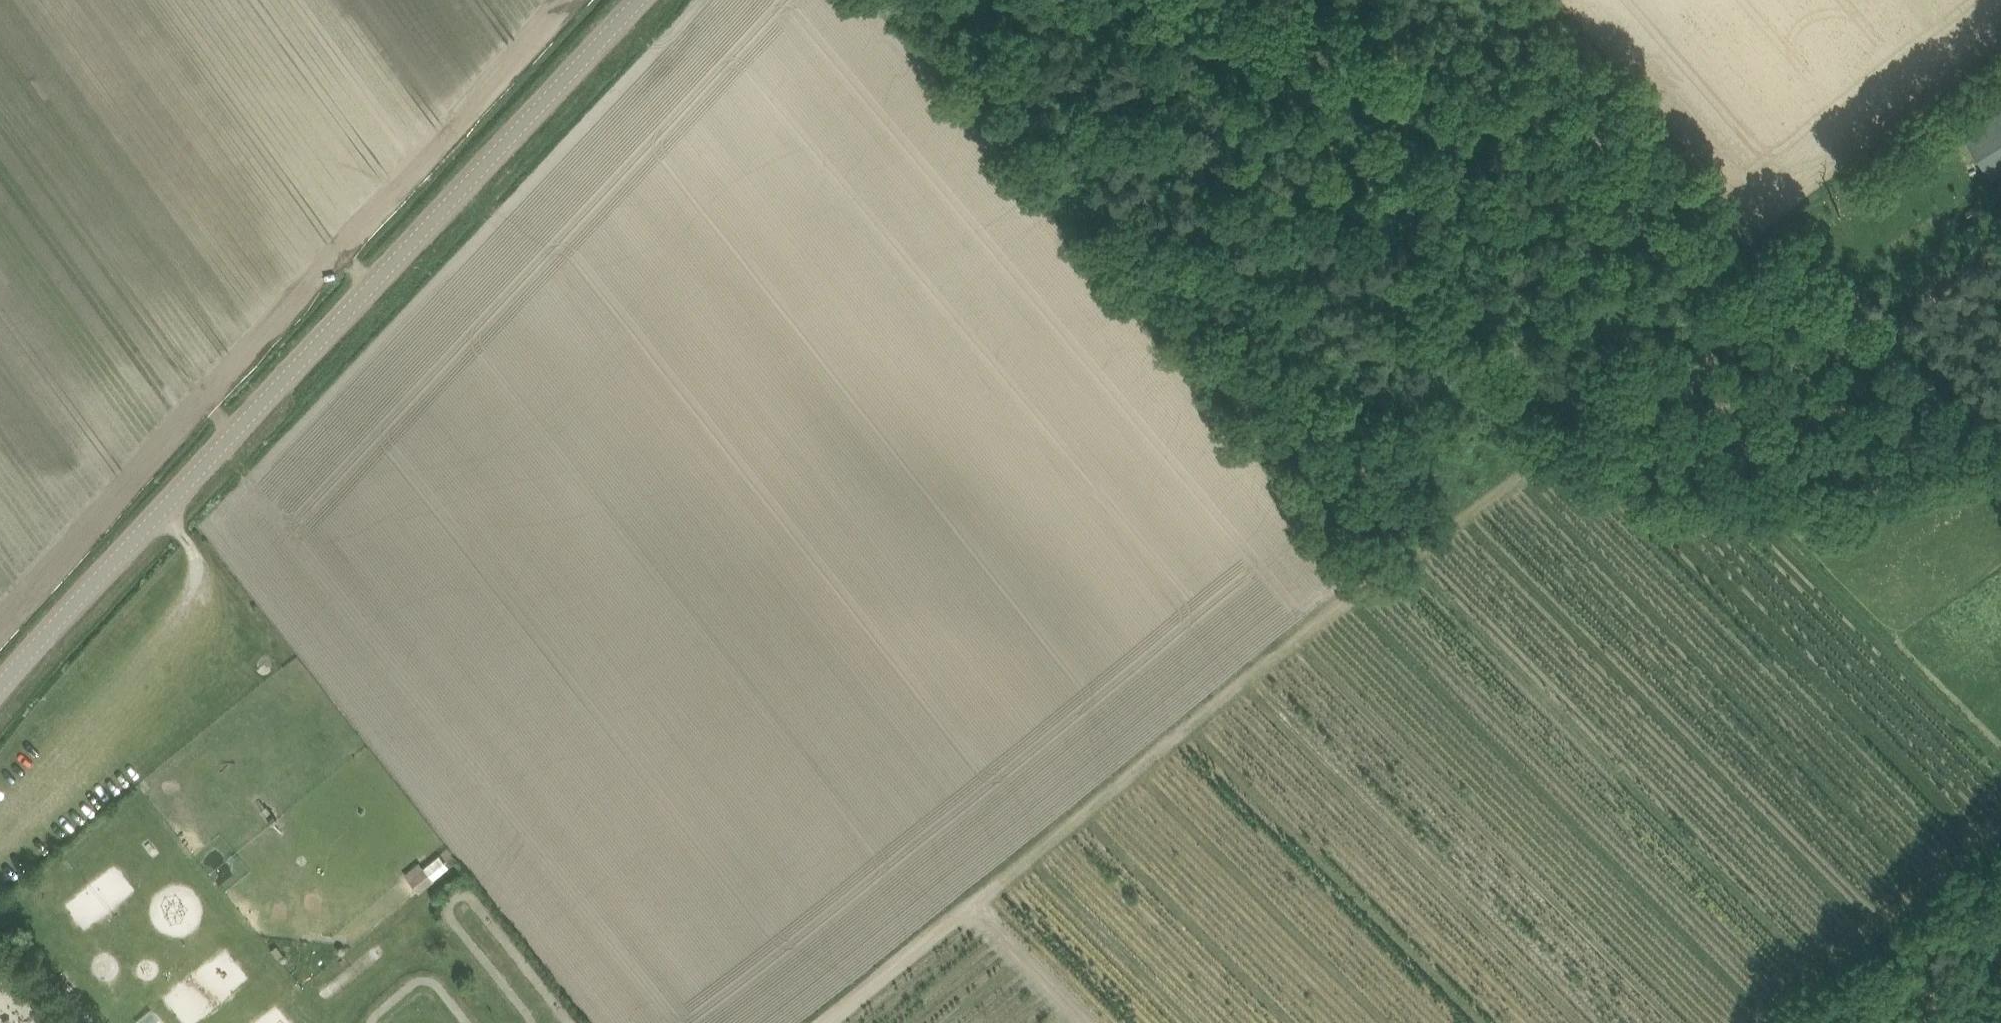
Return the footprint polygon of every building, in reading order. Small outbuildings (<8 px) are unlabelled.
[(420,892),(435,879),(434,878),(424,866),(420,861),(405,873),(420,892)]
